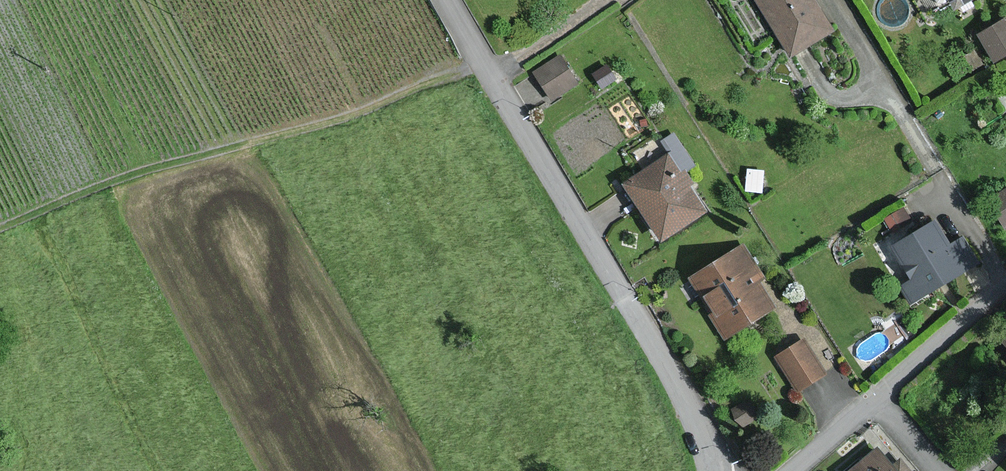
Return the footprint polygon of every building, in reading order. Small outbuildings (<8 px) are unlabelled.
[(791,58),(834,31),(814,0),(755,0),(791,58)] [(954,12),(975,0),(947,0),(954,12)] [(976,37),(992,65),(1005,56),(1005,20),(976,37)] [(581,80),(563,53),(532,73),(551,101),(581,80)] [(706,212),(670,155),(623,184),(659,241),(706,212)] [(988,205),(1005,229),(1005,192),(988,205)] [(947,247),(934,224),(892,248),(910,279),(902,284),(912,301),(980,262),(965,237),(947,247)] [(763,281),(742,246),(688,279),(723,337),(773,308),(759,284),(763,281)] [(825,373),(803,340),(775,358),(796,391),(825,373)] [(746,401),(744,402),(731,409),(742,426),(756,418),(746,401)] [(877,447),(849,470),(897,470),(892,465),(877,447)]
